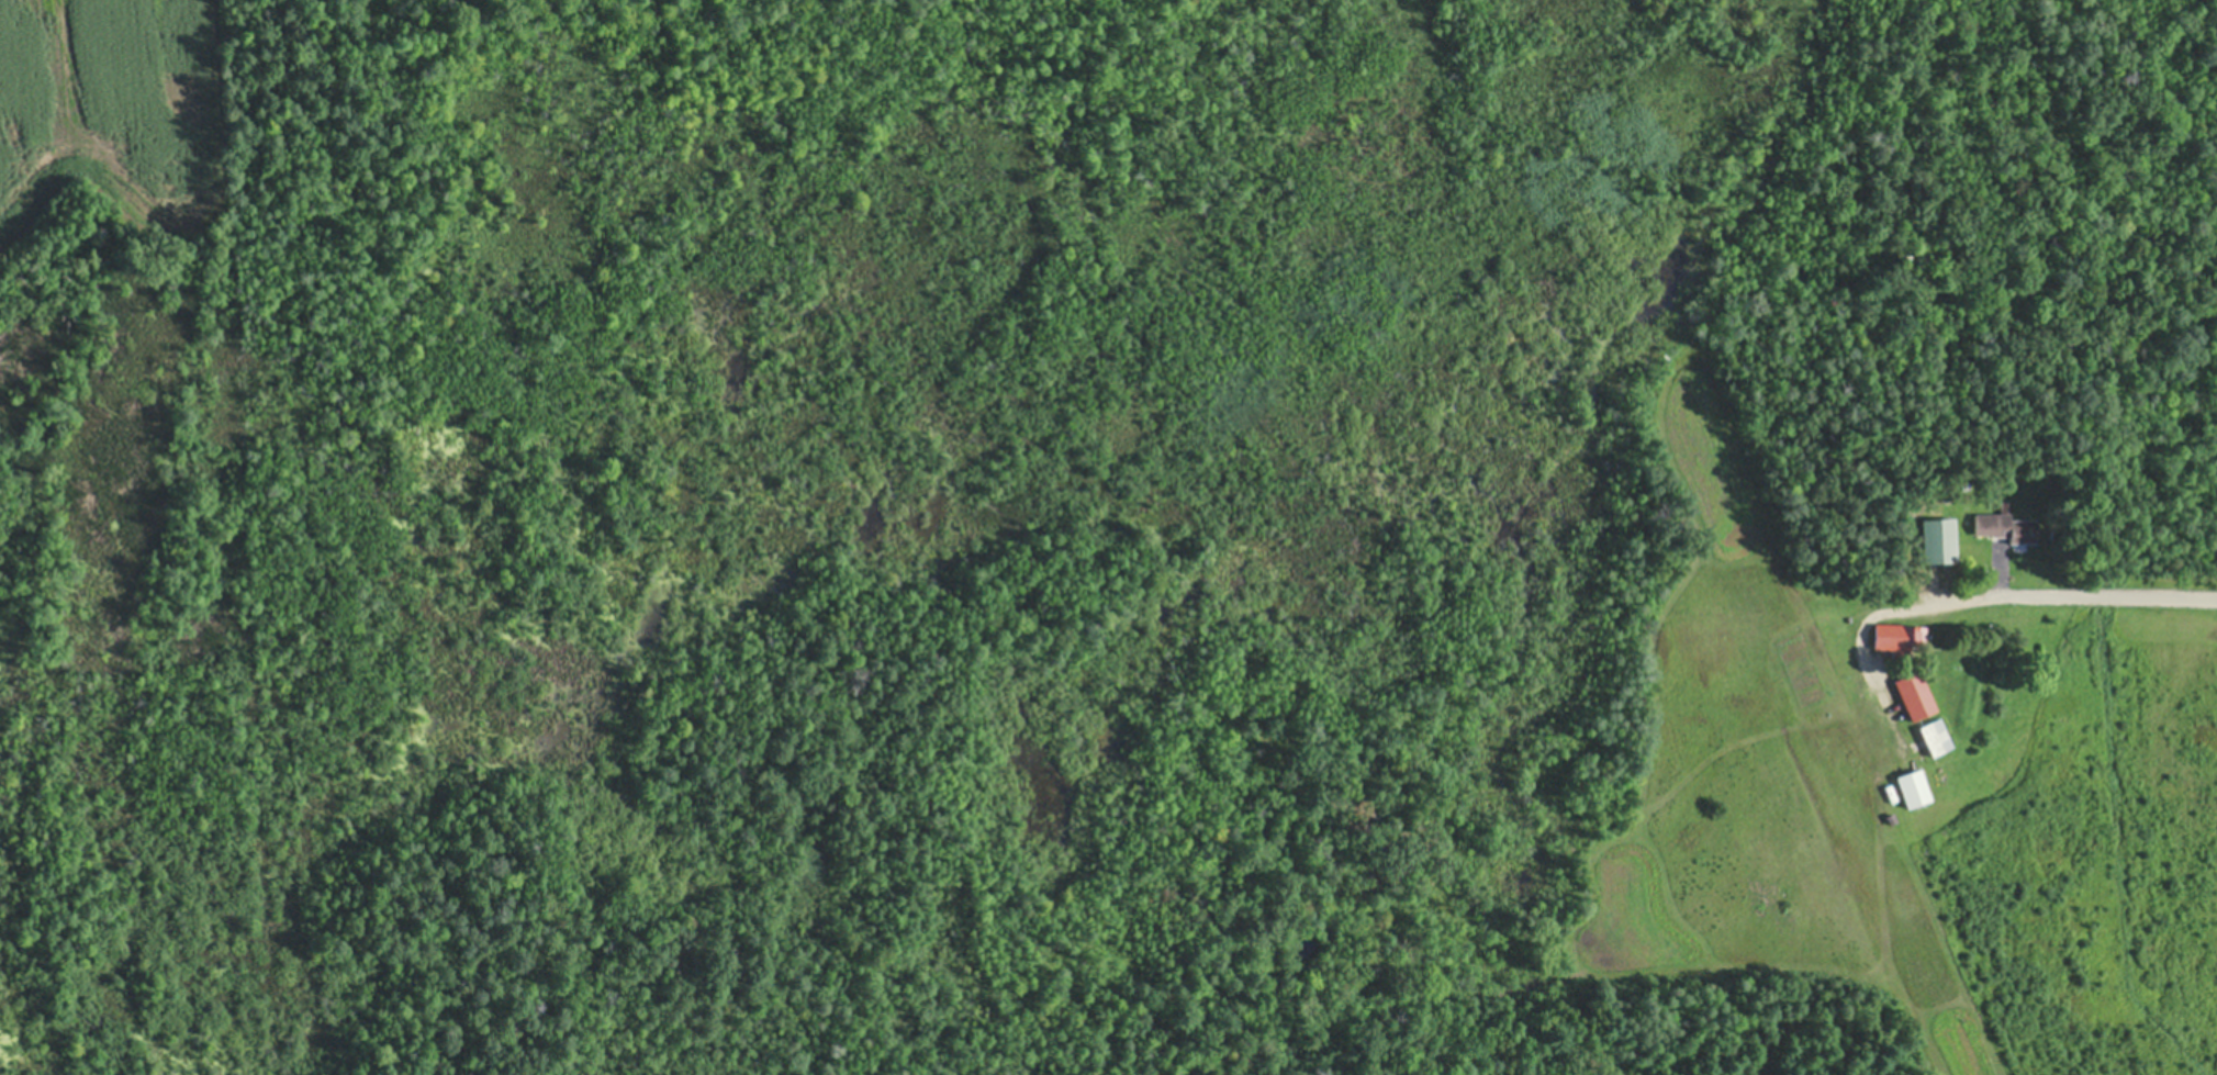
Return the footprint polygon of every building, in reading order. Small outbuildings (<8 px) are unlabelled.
[(2008,512),(2008,518),(2034,517),(2035,540),(2007,541),(2007,535),(1990,535),(1990,533),(1973,533),(1972,513),(1997,512),(1997,500),(2009,500),(2009,512),(2008,512)] [(1955,560),(1922,561),(1919,517),(1952,516),(1955,560)] [(1840,590),(1839,596),(1821,594),(1822,587),(1840,590)] [(1814,596),(1806,598),(1804,590),(1812,589),(1814,596)] [(1924,624),(1924,630),(1923,630),(1923,640),(1908,639),(1907,659),(1890,658),(1891,647),(1872,646),(1873,620),(1901,622),(1901,623),(1924,624)] [(1936,708),(1911,719),(1893,680),(1917,669),(1936,708)] [(1951,743),(1930,754),(1917,726),(1938,715),(1951,743)] [(1930,797),(1906,806),(1894,774),(1919,765),(1930,797)]
